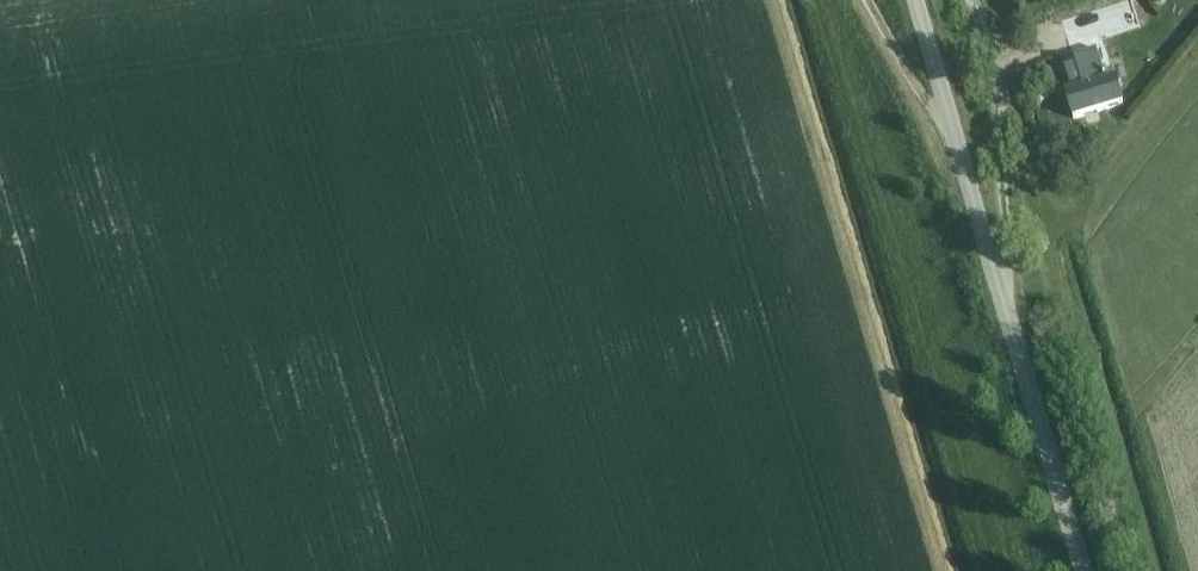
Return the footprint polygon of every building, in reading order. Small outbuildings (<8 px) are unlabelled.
[(1082,13),(1089,35),(1107,30),(1110,41),(1118,39),(1115,27),(1143,19),(1137,0),(1126,0),(1082,13)] [(1102,74),(1100,68),(1094,50),(1074,57),(1076,63),(1062,68),(1071,94),(1065,96),(1071,115),(1120,100),(1111,71),(1102,74)]
